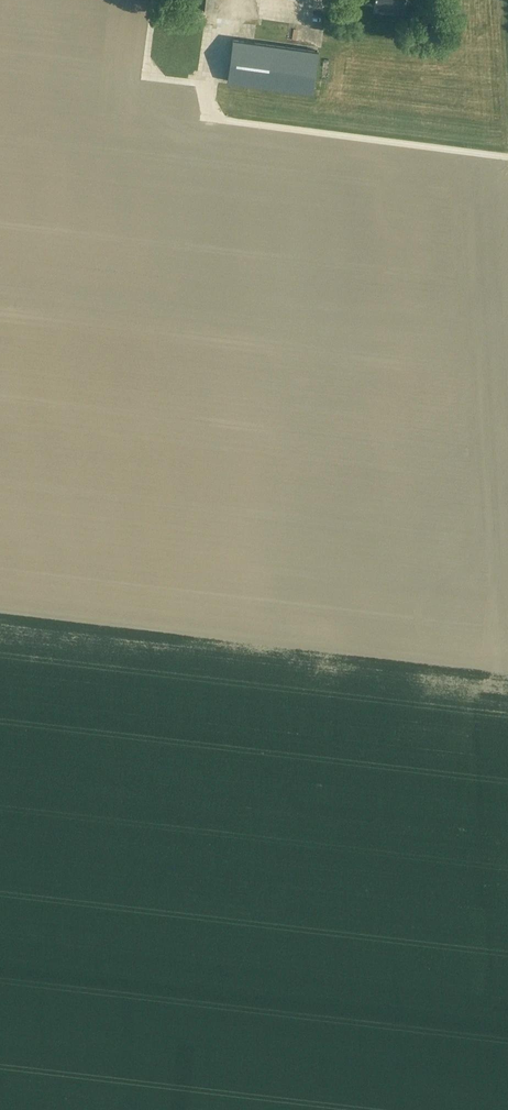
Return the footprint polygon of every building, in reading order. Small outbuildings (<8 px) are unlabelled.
[(376,1),(394,3),(394,13),(402,14),(403,4),(404,4),(405,0),(376,0),(376,1)] [(313,92),(318,51),(233,39),(227,80),(313,92)]
